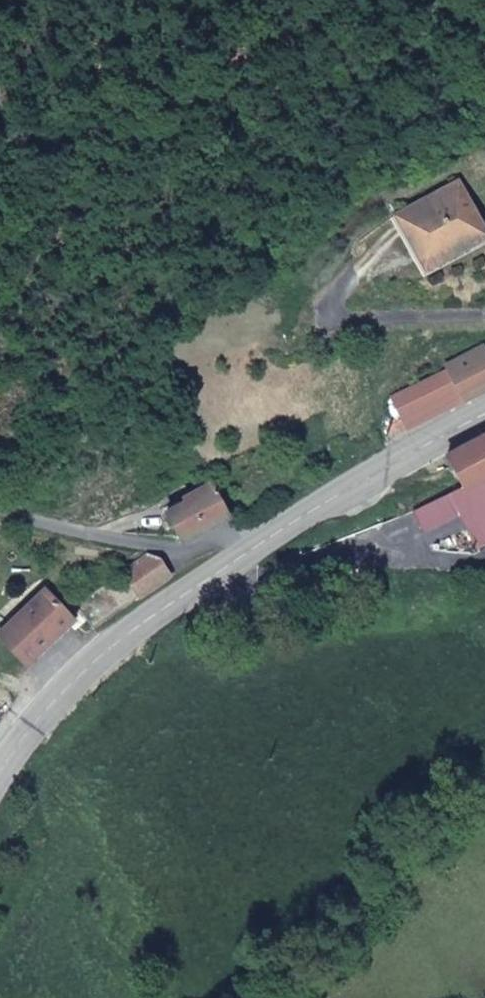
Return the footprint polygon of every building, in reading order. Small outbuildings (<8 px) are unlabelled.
[(484,235),(459,181),(399,211),(420,258),(464,235),(469,243),(484,235)] [(425,268),(469,243),(464,235),(420,258),(425,268)] [(481,345),(445,363),(461,398),(484,385),(484,352),(481,345)] [(405,428),(461,398),(447,367),(391,397),(405,428)] [(405,428),(399,415),(383,424),(390,437),(405,428)] [(446,459),(462,490),(452,495),(479,550),(484,547),(484,439),(446,459)] [(184,539),(224,513),(206,486),(179,502),(183,507),(166,519),(184,539)] [(138,597),(167,576),(155,555),(122,575),(138,597)] [(12,617),(3,608),(0,611),(0,639),(24,665),(75,620),(63,604),(57,608),(45,592),(12,617)]
